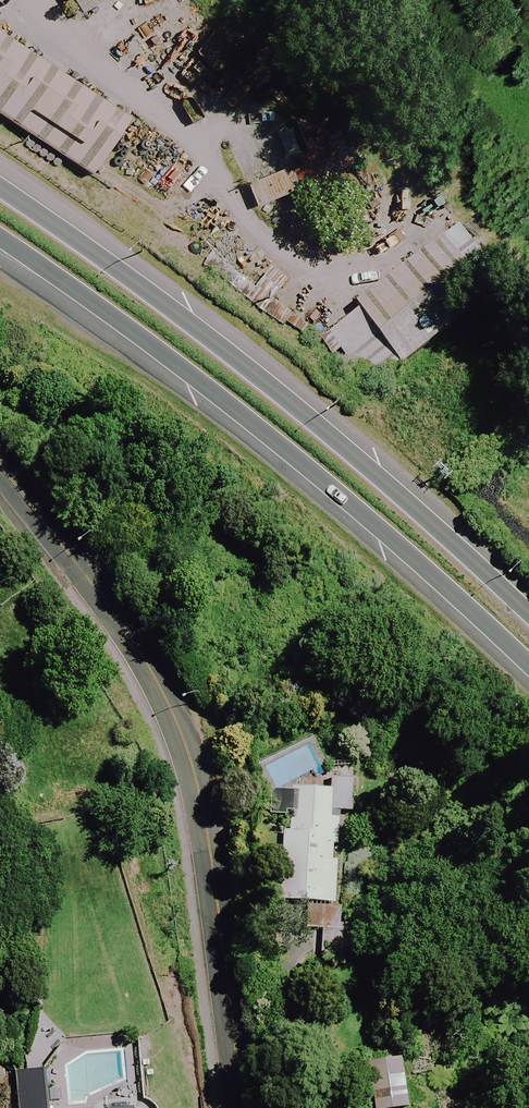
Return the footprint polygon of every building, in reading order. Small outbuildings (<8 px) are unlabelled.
[(90,18),(117,0),(77,0),(90,18)] [(6,30),(0,38),(0,114),(97,183),(139,124),(6,30)] [(452,233),(361,294),(406,361),(497,301),(452,233)] [(354,781),(332,780),(331,792),(268,789),(267,821),(284,822),(281,901),(335,903),(339,813),(353,814),(354,781)] [(350,931),(323,930),(322,955),(348,957),(350,931)] [(19,1074),(20,1107),(47,1107),(47,1074),(19,1074)]
